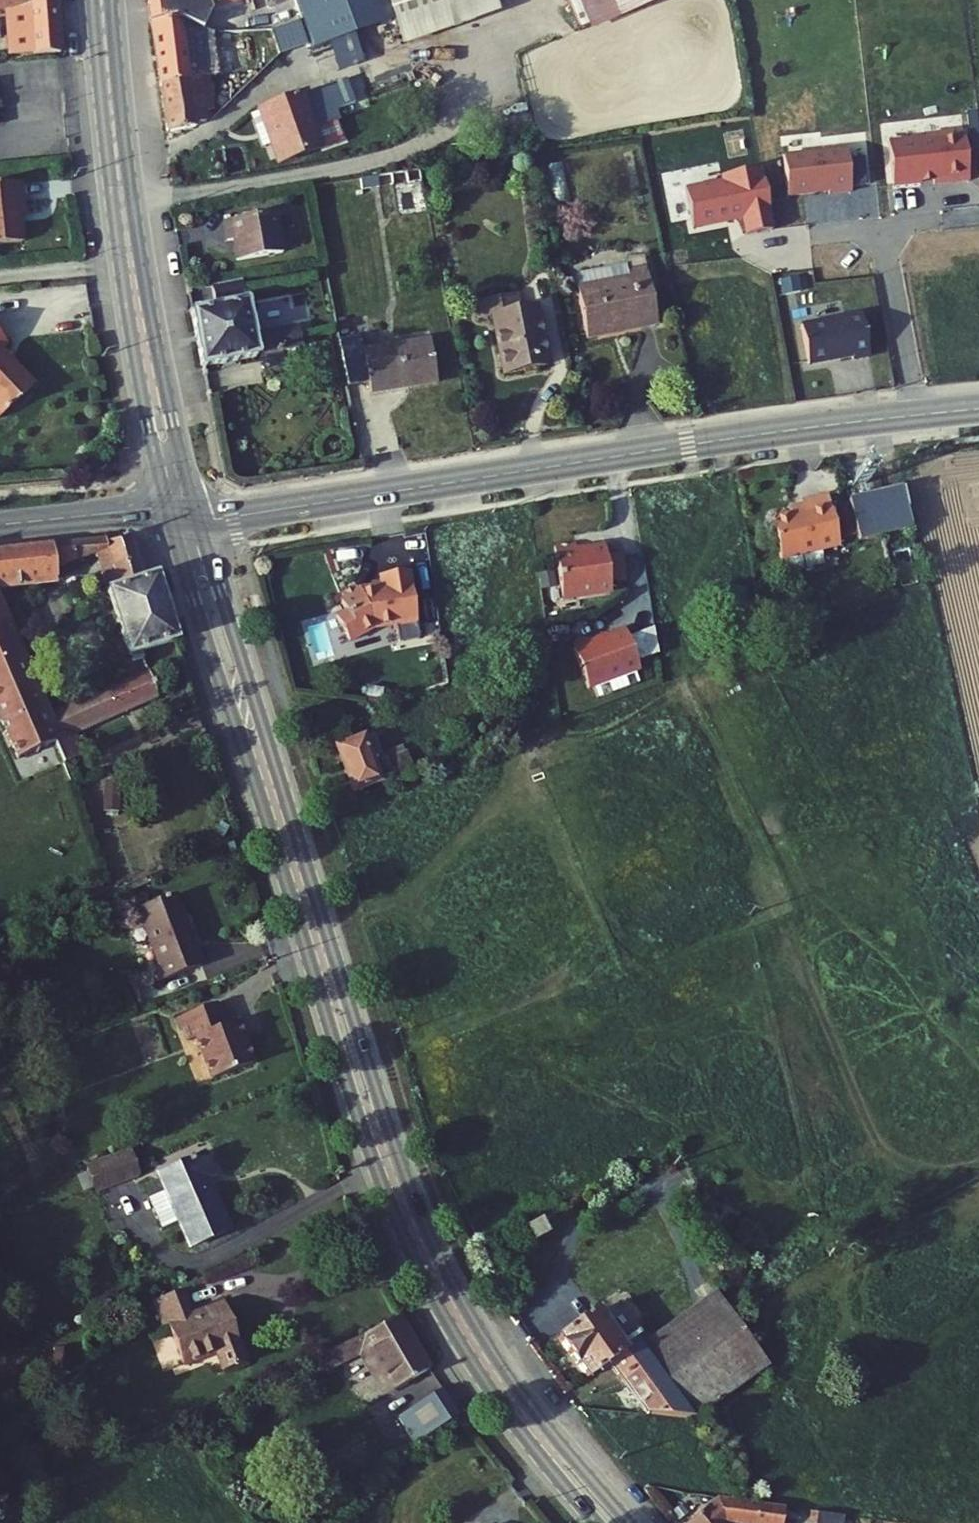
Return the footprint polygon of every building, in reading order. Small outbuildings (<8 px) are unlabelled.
[(68,0),(17,0),(23,51),(73,45),(68,0)] [(170,152),(210,137),(209,101),(223,100),(220,28),(210,29),(209,11),(238,0),(151,0),(170,152)] [(336,119),(379,105),(344,0),(299,0),(336,119)] [(379,105),(429,89),(412,37),(499,9),(496,0),(344,0),(379,105)] [(589,27),(672,0),(580,0),(589,27)] [(6,76),(0,77),(0,120),(11,118),(6,76)] [(325,83),(258,103),(271,142),(313,127),(336,119),(325,83)] [(319,146),(313,127),(271,142),(276,159),(319,146)] [(39,176),(0,180),(0,241),(41,236),(38,209),(43,209),(39,176)] [(278,203),(224,210),(227,234),(235,233),(238,253),(284,245),(278,203)] [(626,274),(573,283),(581,333),(653,321),(644,264),(625,267),(626,274)] [(212,276),(214,299),(246,295),(242,271),(212,276)] [(513,293),(478,299),(481,316),(491,314),(499,373),(543,366),(533,306),(515,310),(513,293)] [(214,299),(190,302),(197,360),(296,346),(293,325),(251,331),(246,295),(214,299)] [(863,355),(855,313),(795,324),(802,363),(824,359),(823,356),(833,355),(834,357),(845,356),(846,358),(863,355)] [(0,322),(0,415),(5,421),(41,391),(28,375),(29,371),(17,357),(18,356),(14,351),(15,341),(0,322)] [(358,331),(336,333),(344,381),(364,377),(366,388),(433,378),(427,337),(360,347),(358,331)] [(866,475),(813,488),(823,527),(876,514),(866,475)] [(746,549),(804,535),(792,485),(765,492),(768,501),(736,509),(746,549)] [(555,522),(534,525),(542,571),(549,575),(593,568),(591,561),(587,534),(586,526),(557,531),(555,522)] [(603,531),(587,534),(591,561),(608,558),(603,531)] [(0,550),(0,581),(56,576),(55,565),(115,548),(122,573),(110,577),(133,654),(181,639),(162,574),(152,578),(140,537),(115,542),(115,539),(0,550)] [(409,603),(398,549),(369,554),(371,562),(362,563),(363,568),(351,571),(349,572),(346,567),(331,576),(334,581),(331,582),(338,592),(328,599),(342,622),(366,607),(384,604),(389,607),(409,603)] [(17,760),(61,744),(52,718),(46,720),(0,603),(0,718),(17,760)] [(606,607),(555,629),(572,668),(623,645),(619,639),(637,631),(631,604),(609,614),(606,607)] [(151,680),(52,718),(61,744),(68,767),(96,756),(88,737),(161,707),(151,680)] [(343,751),(359,797),(400,784),(394,767),(380,772),(371,741),(343,751)] [(118,772),(100,772),(99,802),(117,802),(118,772)] [(232,845),(224,849),(230,864),(238,861),(232,845)] [(182,904),(143,917),(165,971),(155,975),(162,992),(208,974),(182,904)] [(222,1014),(179,1029),(182,1038),(189,1036),(194,1049),(201,1046),(219,1092),(261,1077),(243,1030),(230,1035),(222,1014)] [(211,1160),(165,1178),(197,1256),(235,1240),(221,1206),(229,1204),(211,1160)] [(136,1163),(94,1180),(104,1205),(146,1187),(136,1163)] [(596,1293),(556,1320),(586,1366),(607,1353),(640,1403),(695,1410),(699,1411),(772,1364),(769,1357),(724,1287),(647,1337),(642,1330),(626,1341),(596,1293)] [(187,1306),(156,1319),(167,1344),(176,1340),(191,1377),(226,1362),(234,1379),(257,1368),(232,1315),(197,1330),(187,1306)] [(411,1325),(349,1353),(360,1373),(394,1354),(416,1396),(444,1380),(411,1325)] [(456,1398),(421,1414),(435,1443),(469,1424),(456,1398)] [(690,1522),(773,1522),(775,1510),(717,1503),(690,1522)] [(817,1515),(816,1522),(843,1522),(843,1518),(817,1515)]
